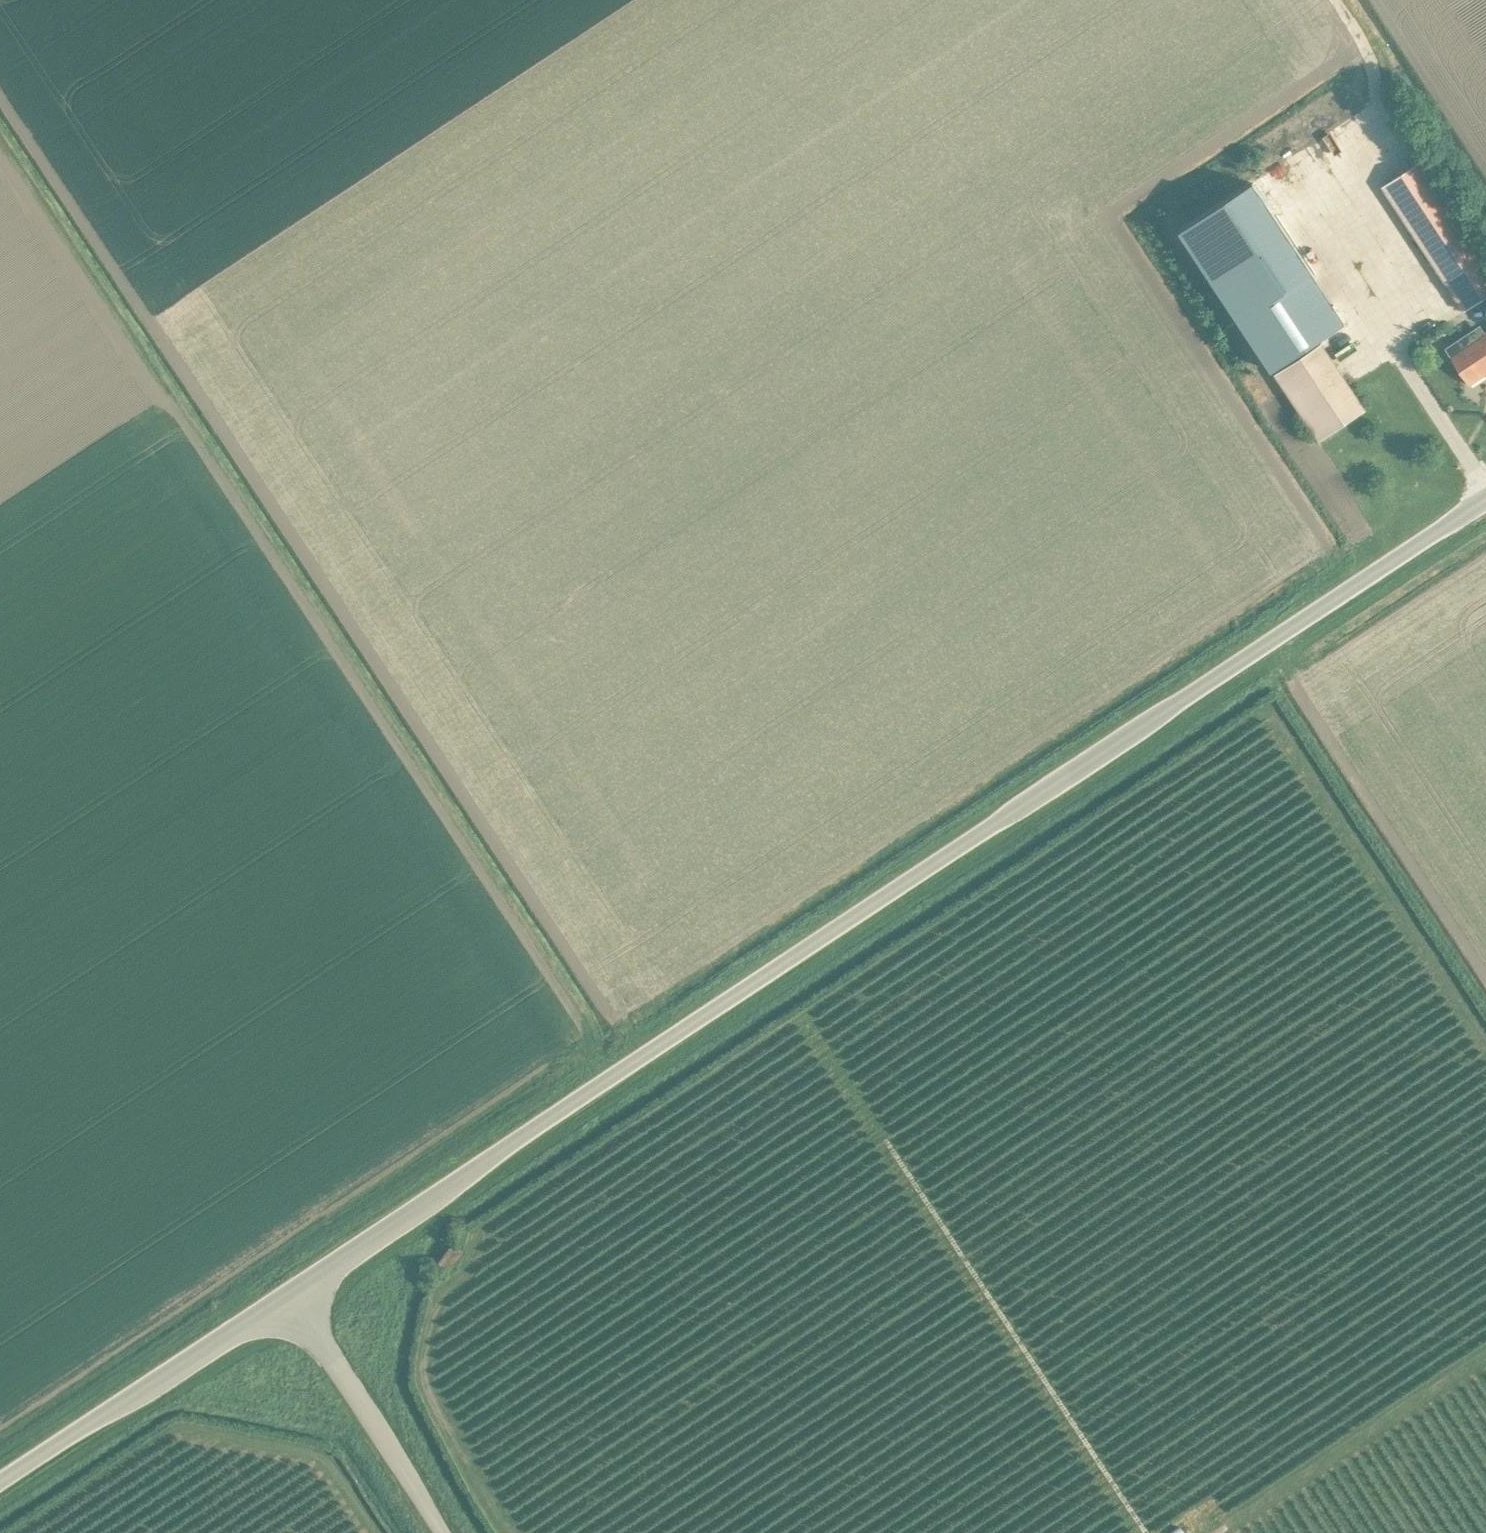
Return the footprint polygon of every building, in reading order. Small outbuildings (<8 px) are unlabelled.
[(1485,295),(1485,258),(1422,161),(1382,188),(1463,310),(1485,295)] [(1345,323),(1253,183),(1180,231),(1272,371),(1345,323)] [(1472,330),(1456,341),(1462,349),(1450,357),(1468,384),(1485,373),(1485,333),(1478,338),(1472,330)] [(447,1271),(461,1252),(450,1244),(436,1263),(447,1271)]
